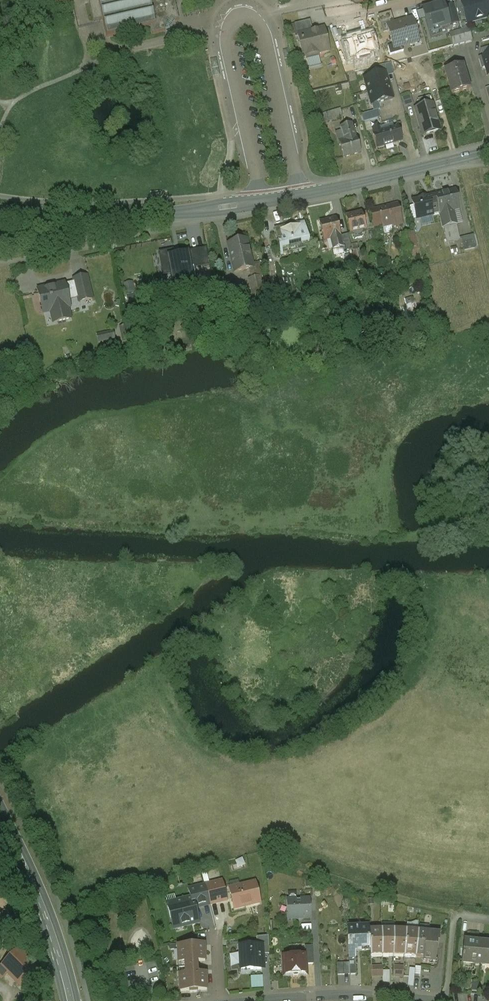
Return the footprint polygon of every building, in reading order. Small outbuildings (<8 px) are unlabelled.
[(93,21),(103,19),(107,38),(151,27),(152,34),(166,31),(164,27),(167,26),(172,19),(176,21),(179,21),(174,0),(88,0),(93,21)] [(462,1),(468,22),(488,16),(488,13),(485,0),(465,0),(462,1)] [(444,5),(423,11),(429,33),(450,27),(444,5)] [(389,20),(392,19),(390,12),(377,15),(383,33),(388,32),(386,25),(390,24),(389,20)] [(390,24),(386,25),(388,32),(392,46),(400,44),(401,47),(411,45),(410,41),(418,38),(413,20),(405,23),(404,20),(393,23),(392,19),(389,20),(390,24)] [(295,25),(298,37),(313,33),(310,21),(295,25)] [(344,44),(352,42),(346,24),(337,27),(338,31),(332,33),(336,47),(344,44)] [(468,29),(461,31),(465,43),(471,41),(468,29)] [(313,33),(298,37),(300,44),(304,43),(309,60),(320,57),(319,54),(329,51),(324,30),(313,33)] [(461,31),(449,34),(453,46),(465,43),(461,31)] [(352,42),(344,44),(350,62),(353,61),(354,62),(356,61),(357,65),(370,61),(369,57),(372,57),(372,56),(375,55),(370,37),(352,42)] [(488,54),(488,47),(481,50),(483,56),(488,54)] [(478,58),(481,68),(485,68),(487,76),(488,75),(488,55),(478,58)] [(393,63),(398,82),(410,79),(405,60),(393,63)] [(450,65),(443,67),(451,94),(469,88),(463,65),(451,69),(450,65)] [(387,72),(363,78),(370,106),(394,100),(387,72)] [(417,99),(420,107),(431,103),(429,95),(417,99)] [(420,107),(415,109),(423,135),(440,130),(431,103),(420,107)] [(340,108),(322,113),(325,122),(343,117),(340,108)] [(344,141),(356,137),(352,122),(339,126),(344,141)] [(378,129),(371,130),(376,148),(401,142),(397,127),(379,132),(378,129)] [(344,141),(338,142),(342,158),(361,153),(356,137),(344,141)] [(454,192),(435,197),(439,214),(440,214),(452,211),(459,210),(454,192)] [(435,197),(412,202),(416,220),(440,214),(439,214),(435,197)] [(396,206),(370,212),(373,229),(400,223),(396,206)] [(452,211),(440,214),(443,228),(456,225),(452,211)] [(361,214),(345,218),(349,236),(365,232),(361,214)] [(336,220),(319,223),(323,241),(340,237),(336,220)] [(304,227),(276,233),(281,256),(309,249),(304,227)] [(412,234),(398,237),(402,253),(415,249),(412,234)] [(464,251),(476,248),(473,235),(460,238),(464,251)] [(259,263),(251,265),(246,241),(228,245),(234,273),(246,270),(248,280),(259,277),(259,278),(262,277),(259,263)] [(172,258),(171,251),(159,253),(164,277),(171,275),(172,283),(179,282),(180,283),(197,280),(194,267),(192,268),(189,252),(180,254),(181,256),(172,258)] [(74,281),(64,283),(68,298),(78,296),(77,293),(82,292),(84,301),(92,299),(86,276),(73,279),(74,281)] [(259,277),(248,280),(252,297),(263,294),(259,278),(259,277)] [(277,280),(276,289),(285,290),(286,281),(277,280)] [(132,281),(123,283),(124,293),(134,292),(132,281)] [(64,283),(37,290),(43,312),(55,309),(58,322),(69,319),(66,307),(70,306),(68,298),(64,283)] [(127,325),(120,327),(121,334),(128,332),(127,325)] [(113,332),(104,333),(106,340),(114,339),(113,332)] [(128,332),(121,334),(122,341),(129,339),(128,332)] [(104,333),(96,335),(97,342),(106,340),(104,333)] [(205,885),(209,903),(210,904),(226,900),(221,881),(205,885)] [(240,889),(230,892),(234,907),(249,904),(249,905),(259,903),(255,883),(240,887),(240,889)] [(188,889),(191,898),(192,898),(194,906),(209,903),(205,885),(188,889)] [(191,898),(167,904),(173,929),(198,923),(194,906),(192,898),(191,898)] [(309,899),(287,901),(288,919),(310,918),(309,899)] [(369,926),(347,928),(348,957),(355,957),(355,952),(360,951),(360,952),(361,952),(361,951),(370,951),(369,930),(369,926)] [(369,930),(370,951),(371,958),(378,957),(377,955),(382,955),(381,929),(369,930)] [(394,929),(381,929),(382,955),(382,957),(388,957),(388,955),(393,955),(394,929)] [(406,930),(394,929),(393,955),(393,957),(400,958),(400,955),(404,956),(406,930)] [(419,931),(406,930),(404,956),(404,958),(411,958),(411,956),(416,956),(419,931)] [(440,933),(419,931),(416,956),(424,957),(423,962),(430,962),(431,960),(435,960),(437,944),(438,944),(440,933)] [(256,938),(257,946),(260,946),(260,955),(269,954),(268,936),(256,938)] [(483,943),(464,941),(462,963),(463,964),(463,961),(473,962),(472,964),(481,965),(483,943)] [(187,946),(177,946),(178,963),(179,963),(180,975),(179,975),(180,992),(189,991),(189,993),(197,992),(197,991),(207,990),(206,974),(197,974),(196,962),(205,961),(204,945),(194,946),(194,944),(187,945),(187,946)] [(257,946),(240,947),(241,969),(250,968),(250,970),(261,969),(260,955),(260,946),(257,946)] [(305,947),(305,955),(306,964),(313,964),(312,946),(305,947)] [(42,973),(19,950),(2,967),(24,989),(42,973)] [(305,955),(283,956),(284,976),(306,975),(306,964),(305,955)] [(349,975),(349,963),(337,963),(337,975),(349,975)] [(382,966),(371,967),(372,977),(383,977),(382,966)] [(404,966),(393,966),(393,977),(403,977),(404,966)] [(250,976),(251,988),(263,987),(262,975),(250,976)]
